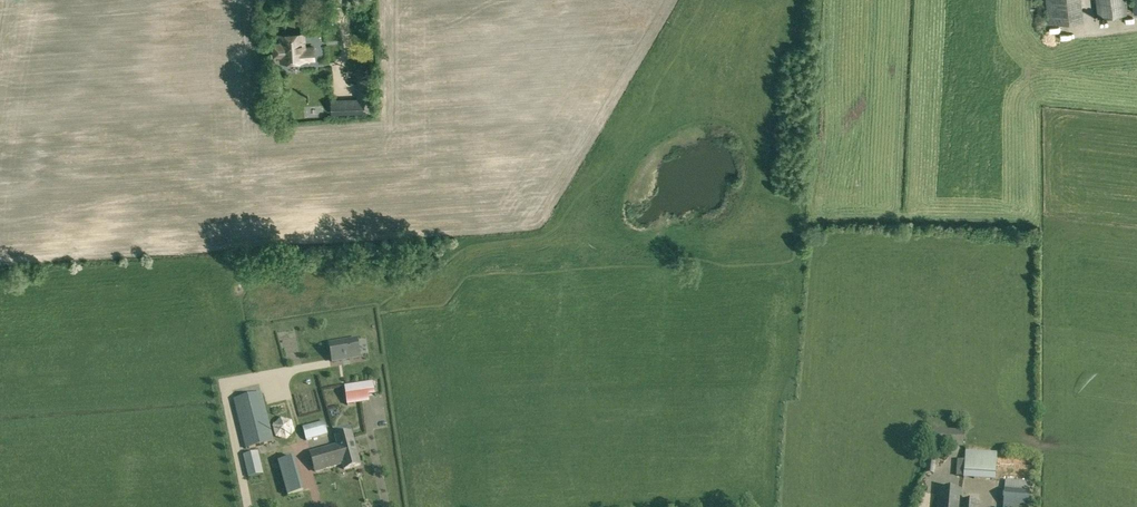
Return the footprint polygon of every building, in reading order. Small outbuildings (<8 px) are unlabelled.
[(1081,17),(1080,0),(1045,0),(1048,21),(1081,17)] [(1124,0),(1097,0),(1099,17),(1126,14),(1124,0)] [(281,62),(305,60),(315,60),(314,46),(304,47),(303,34),(279,36),(280,42),(272,43),(273,58),(281,57),(281,62)] [(331,107),(331,111),(331,114),(372,112),(371,72),(357,72),(356,98),(331,99),(331,107)] [(282,92),(282,80),(270,80),(269,92),(282,92)] [(333,362),(343,360),(350,359),(360,357),(357,339),(330,344),(333,362)] [(299,401),(343,392),(339,372),(331,374),(333,383),(317,386),(316,380),(296,384),(299,401)] [(375,395),(373,381),(345,386),(347,405),(370,402),(369,396),(375,395)] [(246,449),(274,442),(262,392),(233,400),(246,449)] [(279,413),(278,433),(296,434),(297,414),(279,413)] [(306,441),(328,435),(324,421),(302,427),(306,441)] [(966,439),(965,427),(950,428),(951,439),(966,439)] [(336,437),(338,445),(343,464),(344,470),(361,465),(355,441),(352,441),(350,433),(336,437)] [(343,464),(338,445),(311,452),(315,471),(343,464)] [(995,480),(997,462),(997,452),(966,450),(965,460),(959,460),(958,476),(964,476),(964,478),(995,480)] [(280,457),(288,493),(305,489),(296,453),(280,457)] [(925,473),(934,474),(935,462),(926,462),(925,473)] [(1027,506),(1029,506),(1030,491),(1029,491),(1030,484),(1030,482),(1005,480),(1003,506),(1027,506)] [(961,501),(962,490),(939,488),(937,506),(961,506),(961,501)]
